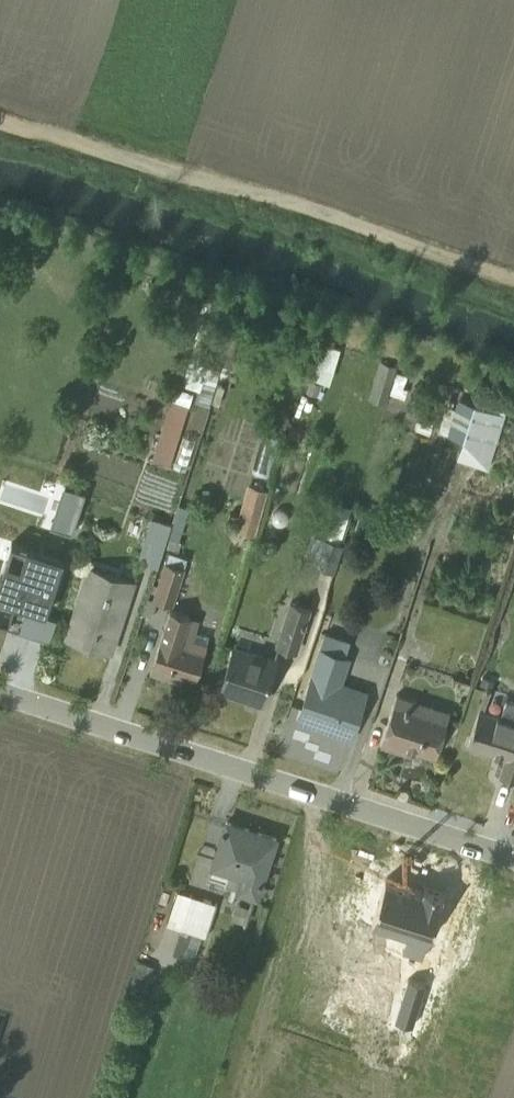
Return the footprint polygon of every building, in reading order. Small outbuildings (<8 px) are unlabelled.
[(198,390),(196,400),(209,404),(237,315),(227,312),(225,316),(223,315),(218,326),(201,321),(180,383),(198,390)] [(235,369),(252,320),(237,315),(222,364),(223,367),(211,403),(216,405),(229,368),(234,370),(235,369)] [(339,349),(319,341),(308,375),(309,377),(308,377),(329,384),(339,349)] [(379,363),(368,398),(385,403),(396,369),(379,363)] [(407,375),(406,375),(396,372),(385,403),(396,407),(400,396),(410,399),(414,387),(413,387),(404,384),(407,375)] [(488,468),(509,400),(478,390),(456,459),(486,469),(488,468)] [(188,405),(171,399),(151,460),(169,466),(188,405)] [(461,441),(473,403),(459,399),(455,408),(446,406),(438,428),(447,432),(446,436),(461,441)] [(198,404),(192,427),(184,425),(175,463),(192,468),(207,407),(198,404)] [(267,478),(272,461),(259,457),(255,475),(267,478)] [(55,523),(76,530),(89,488),(68,481),(55,523)] [(267,489),(246,484),(235,530),(256,536),(267,489)] [(332,571),(352,508),(334,502),(333,503),(323,538),(313,534),(301,556),(301,558),(312,566),(331,572),(332,571)] [(384,525),(359,516),(354,530),(379,539),(384,525)] [(170,524),(151,517),(137,562),(157,568),(170,524)] [(404,538),(419,542),(423,527),(408,523),(404,538)] [(46,612),(64,558),(11,541),(0,576),(0,598),(46,612)] [(173,606),(187,557),(169,552),(166,562),(165,562),(154,599),(148,597),(143,614),(152,617),(157,601),(173,606)] [(134,581),(89,566),(66,637),(111,652),(134,581)] [(312,607),(289,600),(275,645),(298,652),(312,607)] [(49,641),(56,618),(26,609),(18,630),(49,641)] [(149,672),(180,682),(183,674),(196,678),(207,645),(205,645),(208,636),(196,631),(199,620),(169,610),(149,672)] [(276,658),(235,645),(221,688),(262,702),(276,658)] [(351,657),(322,648),(298,720),(324,728),(325,726),(352,735),(367,689),(343,681),(351,657)] [(490,690),(486,689),(467,745),(505,758),(500,776),(513,781),(513,700),(506,698),(500,717),(484,711),(490,690)] [(397,694),(381,744),(414,755),(416,750),(435,756),(450,710),(397,694)] [(276,838),(227,821),(211,868),(228,874),(225,884),(236,888),(235,892),(256,898),(276,838)] [(442,888),(380,870),(365,919),(428,937),(442,888)] [(174,954),(194,960),(202,935),(205,936),(215,903),(177,890),(167,924),(181,929),(174,954)] [(247,907),(236,903),(231,919),(243,922),(247,907)] [(128,990),(145,995),(149,982),(153,983),(156,974),(152,973),(153,966),(137,961),(128,990)] [(422,981),(405,975),(391,1021),(408,1026),(422,981)]
